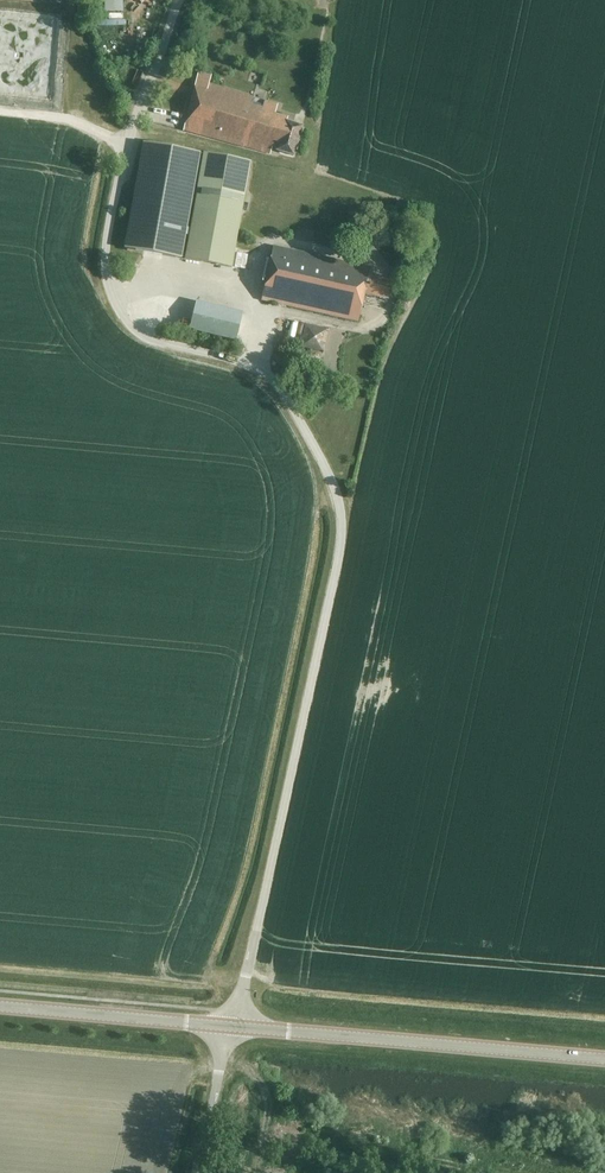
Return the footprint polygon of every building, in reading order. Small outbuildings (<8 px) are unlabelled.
[(278,151),(295,156),(303,127),(287,122),(288,119),(275,115),(279,104),(265,100),(263,108),(251,105),(253,97),(210,84),(212,76),(199,72),(184,130),(271,155),(273,147),(279,149),(278,151)] [(125,248),(182,258),(201,153),(144,143),(125,248)] [(232,268),(246,197),(252,162),(206,153),(186,259),(232,268)] [(371,267),(274,246),(262,300),(359,321),(365,295),(388,300),(392,282),(378,279),(379,277),(369,275),(371,267)] [(242,254),(239,268),(246,270),(247,268),(249,256),(249,255),(242,254)] [(242,317),(196,306),(189,334),(235,346),(242,317)] [(300,347),(324,353),(329,329),(305,324),(300,347)] [(342,372),(341,351),(329,352),(331,372),(342,372)]
